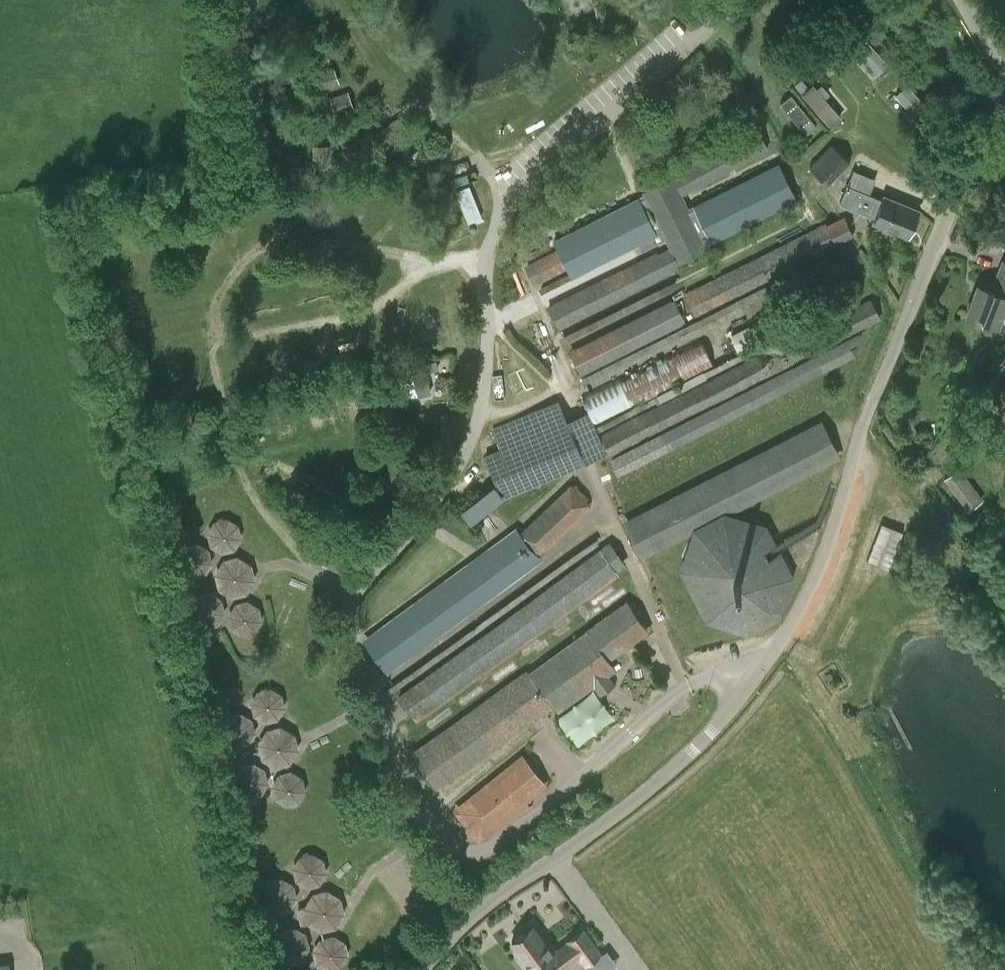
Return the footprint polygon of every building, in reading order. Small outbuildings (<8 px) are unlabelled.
[(890,64),(863,35),(853,45),(861,54),(856,58),(865,67),(869,63),(879,73),(882,71),(885,75),(891,69),(888,65),(890,64)] [(323,83),(338,78),(334,65),(319,70),(323,83)] [(843,118),(826,98),(831,93),(823,83),(818,88),(814,84),(810,87),(803,79),(796,86),(832,127),(843,118)] [(896,95),(924,125),(936,114),(908,84),(896,95)] [(335,109),(353,103),(348,89),(331,96),(335,109)] [(400,117),(369,137),(383,158),(384,157),(391,167),(398,162),(402,168),(417,159),(407,143),(414,138),(400,117)] [(674,176),(643,192),(644,194),(554,239),(558,249),(525,265),(535,285),(569,269),(571,273),(540,288),(542,293),(640,244),(643,250),(666,238),(670,245),(548,306),(560,329),(681,269),(678,264),(710,248),(708,244),(712,241),(713,243),(799,200),(779,161),(689,207),(683,195),(769,148),(757,124),(671,171),(674,176)] [(829,185),(852,162),(833,143),(810,166),(829,185)] [(916,214),(918,210),(882,195),(881,198),(871,193),(877,178),(855,169),(848,184),(841,203),(874,216),(872,221),(907,235),(913,222),(914,222),(917,215),(916,214)] [(455,191),(468,223),(483,217),(470,185),(455,191)] [(582,374),(839,245),(838,243),(855,235),(845,216),(828,224),(827,222),(570,351),(582,374)] [(1004,306),(1004,260),(1003,259),(992,288),(979,283),(968,313),(997,324),(1004,305),(1004,306)] [(882,319),(872,298),(600,434),(610,456),(862,329),(882,319)] [(790,324),(781,303),(764,311),(774,331),(790,324)] [(739,351),(762,340),(753,323),(731,335),(739,351)] [(714,364),(702,340),(584,400),(597,424),(633,406),(633,405),(714,364)] [(430,391),(427,369),(437,367),(435,359),(393,366),(397,396),(430,391)] [(492,428),(500,448),(485,455),(504,499),(584,463),(558,400),(492,428)] [(642,560),(842,457),(823,419),(622,521),(642,560)] [(984,500),(961,467),(944,480),(968,512),(984,500)] [(517,527),(363,640),(388,674),(543,559),(541,556),(592,507),(589,503),(589,499),(590,498),(584,490),(583,491),(578,486),(579,485),(577,482),(574,485),(572,483),(521,532),(517,527)] [(478,494),(464,506),(475,520),(490,508),(478,494)] [(708,623),(750,634),(784,622),(798,569),(769,525),(725,512),(693,530),(682,573),(694,597),(701,611),(708,623)] [(211,545),(223,552),(236,548),(242,536),(239,523),(227,516),(214,520),(207,532),(211,545)] [(889,525),(883,522),(866,568),(870,569),(872,570),(877,572),(879,573),(889,576),(899,549),(906,531),(897,528),(889,525)] [(918,536),(906,531),(899,549),(911,553),(918,536)] [(611,541),(398,696),(417,722),(620,574),(618,571),(628,564),(611,541)] [(206,575),(213,563),(210,549),(198,542),(184,546),(177,558),(181,571),(193,578),(206,575)] [(247,591),(254,578),(251,564),(238,556),(224,560),(216,573),(220,587),(233,595),(247,591)] [(222,613),(220,600),(210,593),(197,595),(189,605),(191,618),(202,626),(215,624),(222,613)] [(529,670),(412,754),(435,786),(552,703),(559,713),(595,687),(601,695),(616,684),(610,675),(618,670),(611,660),(651,631),(628,599),(587,628),(588,630),(530,672),(529,670)] [(236,604),(229,616),(233,629),(244,636),(258,632),(264,620),(261,607),(249,600),(236,604)] [(280,717),(286,705),(283,692),(271,686),(258,689),(252,701),(255,714),(267,721),(280,717)] [(254,731),(251,718),(239,712),(226,715),(220,727),(223,740),(235,746),(248,743),(254,731)] [(291,764),(299,750),(295,735),(281,728),(266,731),(259,745),(262,760),(276,767),(291,764)] [(267,782),(264,769),(252,763),(239,766),(232,778),(236,791),(248,797),(261,794),(267,782)] [(464,808),(482,830),(533,788),(515,766),(464,808)] [(288,806),(301,803),(307,791),(304,778),(292,771),(279,775),(272,786),(276,799),(288,806)] [(297,880),(308,887),(321,884),(328,872),(324,860),(313,853),(300,856),(294,868),(297,880)] [(269,882),(262,893),(265,906),(277,913),(289,910),(296,898),(293,886),(281,879),(269,882)] [(302,925),(309,924),(322,932),(337,928),(345,914),(341,899),(327,892),(312,896),(305,909),(299,910),(302,925)] [(512,940),(521,952),(517,955),(529,969),(563,969),(568,966),(568,965),(581,955),(585,962),(600,951),(583,928),(568,939),(569,940),(556,950),(548,938),(544,941),(532,925),(512,940)] [(311,947),(308,934),(296,927),(284,930),(277,942),(280,954),(291,961),(304,958),(311,947)] [(349,955),(345,942),(334,936),(321,939),(315,950),(318,963),(329,969),(342,966),(349,955)] [(0,963),(0,969),(11,969),(10,962),(0,963)]
